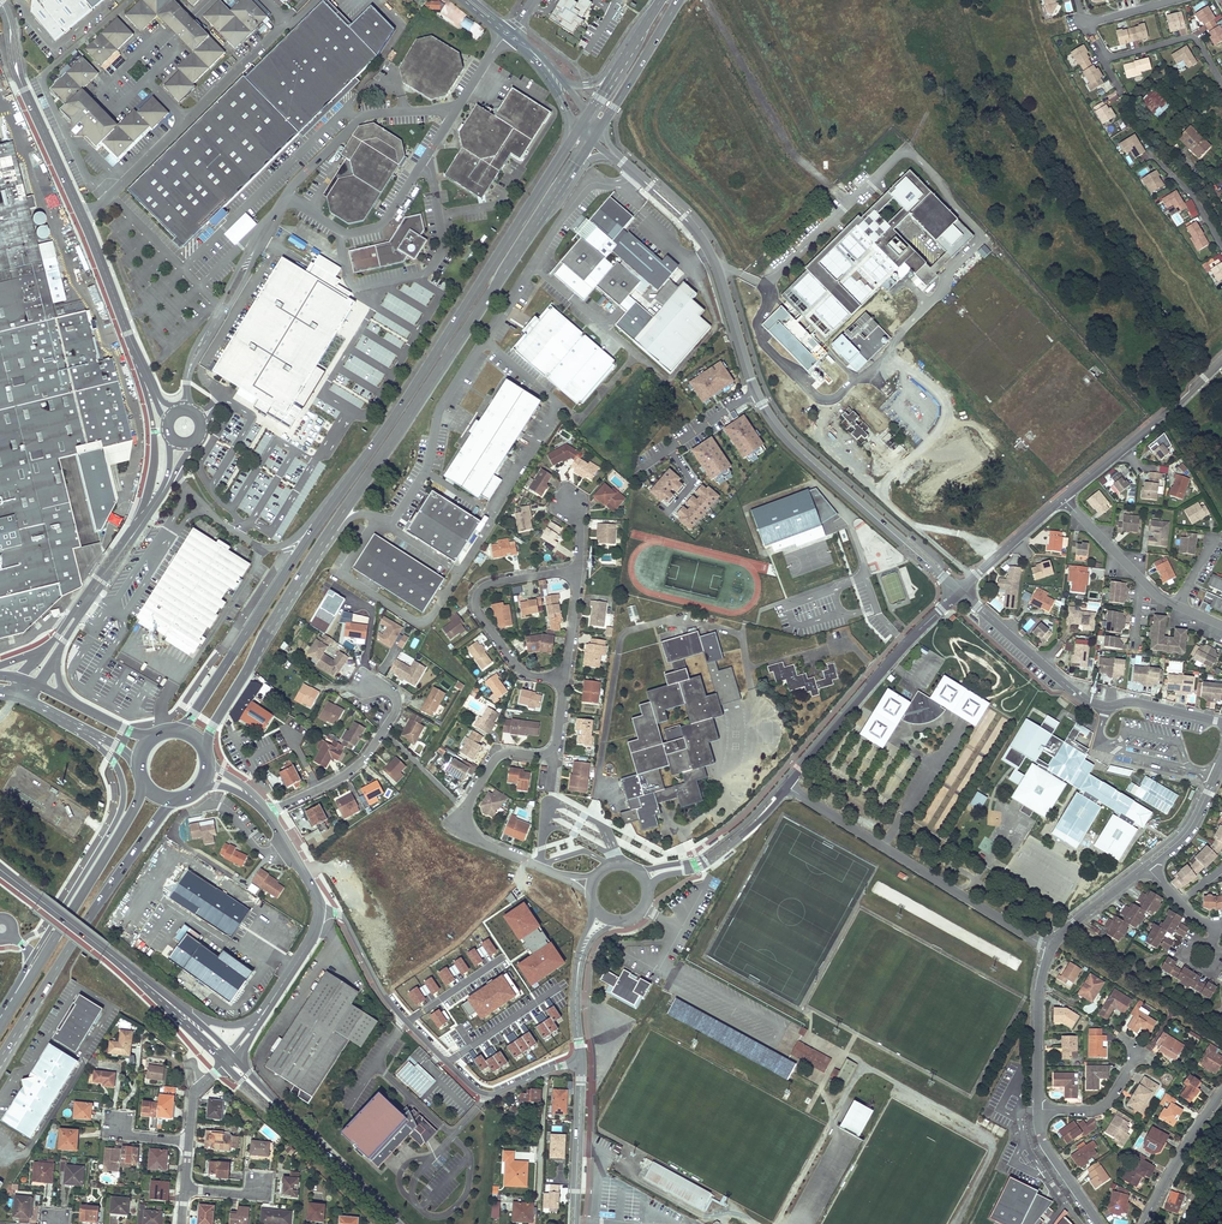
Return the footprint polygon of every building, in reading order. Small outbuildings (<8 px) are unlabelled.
[(31,14),(55,42),(94,9),(86,0),(34,0),(33,1),(31,14)] [(94,9),(105,0),(86,0),(94,9)] [(125,16),(141,32),(156,18),(156,14),(164,14),(163,18),(172,27),(186,13),(173,0),(141,0),(125,16)] [(204,17),(235,49),(267,17),(250,0),(242,0),(230,11),(220,1),(204,17)] [(569,0),(563,0),(551,18),(549,21),(561,28),(573,36),(579,27),(582,28),(585,24),(582,22),(593,5),(585,0),(582,0),(578,6),(569,0)] [(1047,11),(1052,15),(1057,8),(1056,3),(1055,0),(1044,0),(1047,11)] [(243,76),(127,190),(184,247),(209,221),(221,210),(377,57),(394,30),(370,6),(348,27),(322,1),(244,78),(243,76)] [(441,2),(430,1),(428,3),(428,6),(430,8),(440,11),(469,31),(474,23),(441,2)] [(1064,2),(1066,13),(1073,12),(1071,1),(1064,2)] [(1220,30),(1221,28),(1215,21),(1214,22),(1211,19),(1213,17),(1207,10),(1199,17),(1202,20),(1201,21),(1204,25),(1205,24),(1218,38),(1217,39),(1220,42),(1221,41),(1221,43),(1221,32),(1220,30)] [(156,18),(141,32),(142,34),(159,17),(193,52),(177,68),(179,69),(180,70),(195,56),(198,56),(199,50),(194,49),(186,41),(200,27),(186,13),(172,27),(163,18),(164,14),(156,14),(156,18)] [(1167,21),(1170,33),(1175,31),(1175,29),(1178,28),(1177,25),(1183,24),(1181,15),(1171,17),(1171,20),(1167,21)] [(117,18),(85,50),(100,66),(133,34),(117,18)] [(264,25),(258,31),(261,34),(267,28),(264,25)] [(1117,33),(1120,46),(1126,45),(1126,44),(1142,39),(1142,40),(1148,39),(1145,26),(1139,27),(1139,28),(1123,33),(1123,32),(1117,33)] [(186,41),(194,49),(199,50),(198,56),(195,56),(180,70),(179,69),(163,85),(179,102),(195,85),(192,83),(224,52),(200,27),(186,41)] [(417,41),(400,68),(403,83),(431,100),(438,98),(461,62),(459,54),(432,37),(417,41)] [(1080,49),(1071,54),(1076,62),(1079,60),(1081,64),(1079,65),(1085,74),(1086,73),(1089,77),(1086,78),(1091,86),(1100,80),(1097,76),(1099,76),(1096,72),(1095,73),(1085,56),(1086,55),(1084,52),(1083,52),(1080,49)] [(1186,64),(1189,68),(1198,63),(1195,58),(1193,59),(1190,53),(1188,54),(1187,52),(1186,53),(1184,50),(1174,56),(1178,63),(1184,60),(1185,59),(1188,63),(1186,64)] [(82,58),(50,89),(65,105),(60,110),(72,122),(82,122),(96,108),(83,94),(79,93),(80,87),(84,88),(98,74),(82,58)] [(1148,61),(1138,63),(1139,66),(1128,68),(1131,77),(1139,75),(1138,73),(1141,72),(1151,69),(1148,61)] [(461,62),(438,98),(446,97),(463,69),(461,62)] [(1128,68),(1139,66),(1138,63),(1126,67),(1129,78),(1131,77),(1128,68)] [(100,76),(98,74),(84,88),(80,87),(79,93),(83,94),(96,108),(82,122),(72,122),(86,137),(86,126),(100,112),(114,126),(114,129),(119,130),(120,125),(134,111),(133,109),(117,125),(85,91),(88,88),(100,76)] [(501,108),(487,112),(532,140),(543,123),(544,124),(550,115),(550,113),(541,107),(540,108),(522,96),(522,95),(514,90),(513,89),(512,90),(506,99),(507,99),(501,108)] [(1152,90),(1141,102),(1157,117),(1168,106),(1152,90)] [(1110,102),(1118,99),(1116,92),(1107,95),(1110,102)] [(86,126),(86,137),(96,147),(101,142),(117,158),(149,126),(152,128),(168,112),(152,95),(136,112),(134,111),(120,125),(119,130),(114,129),(114,126),(100,112),(86,126)] [(1103,104),(1095,109),(1097,113),(1099,112),(1101,116),(1098,118),(1103,125),(1112,120),(1109,115),(1111,114),(1109,111),(1108,112),(1103,104)] [(463,149),(500,171),(511,155),(519,160),(521,160),(527,150),(526,150),(532,140),(487,112),(477,106),(470,116),(476,138),(461,141),(463,149)] [(459,133),(461,141),(476,138),(470,116),(459,133)] [(353,176),(339,179),(327,198),(330,213),(349,225),(364,221),(405,156),(401,142),(373,124),(359,127),(341,156),(350,161),(353,176)] [(1189,126),(1178,138),(1199,158),(1210,147),(1189,126)] [(1145,155),(1134,138),(1133,139),(1143,156),(1145,155)] [(1143,156),(1133,139),(1127,143),(1123,146),(1127,153),(1128,155),(1132,152),(1134,151),(1139,159),(1143,156)] [(55,257),(46,259),(39,260),(32,231),(11,143),(5,144),(0,146),(0,638),(8,636),(23,633),(61,597),(80,588),(82,585),(73,549),(100,542),(97,531),(101,531),(117,502),(106,460),(103,448),(126,443),(131,441),(111,359),(97,363),(84,312),(81,313),(54,320),(52,311),(50,304),(65,301),(55,257)] [(500,171),(463,149),(445,176),(482,199),(500,171)] [(807,271),(782,296),(826,341),(894,274),(900,280),(910,271),(926,287),(937,276),(906,245),(922,229),(951,259),(973,237),(909,172),(860,220),(858,218),(805,269),(807,271)] [(1153,193),(1161,187),(1159,183),(1162,181),(1160,178),(1161,178),(1158,173),(1148,179),(1150,183),(1148,185),(1153,193)] [(63,213),(48,180),(38,184),(52,218),(63,213)] [(1178,210),(1180,214),(1189,208),(1186,204),(1184,204),(1181,199),(1179,200),(1178,197),(1176,198),(1175,196),(1165,202),(1169,209),(1175,205),(1176,204),(1179,209),(1178,210)] [(581,239),(561,261),(564,264),(554,275),(584,301),(597,285),(620,305),(629,296),(635,288),(641,293),(650,283),(658,290),(678,267),(666,257),(661,263),(623,229),(632,218),(609,198),(589,221),(596,228),(584,242),(581,239)] [(225,214),(221,210),(209,221),(214,226),(225,214)] [(234,246),(257,226),(246,214),(223,234),(234,246)] [(377,245),(383,267),(403,263),(408,256),(409,253),(410,254),(412,254),(413,253),(414,252),(414,251),(414,249),(412,248),(420,236),(424,230),(420,214),(405,218),(389,242),(377,245)] [(588,219),(575,234),(581,239),(584,242),(596,228),(589,221),(588,219)] [(1197,226),(1188,231),(1195,242),(1196,241),(1200,248),(1206,245),(1200,236),(1202,235),(1197,226)] [(304,227),(302,230),(318,238),(320,235),(304,227)] [(46,259),(39,229),(32,231),(39,260),(46,259)] [(70,233),(68,232),(67,232),(65,231),(63,231),(62,232),(60,233),(59,234),(58,235),(58,237),(57,238),(57,240),(58,242),(59,243),(60,244),(61,245),(63,246),(65,247),(67,246),(68,246),(69,245),(70,244),(71,243),(72,242),(72,241),(73,239),(73,238),(72,236),(71,234),(70,233)] [(1202,235),(1200,236),(1206,245),(1200,248),(1202,251),(1210,246),(1202,235)] [(409,253),(408,256),(414,260),(427,240),(420,236),(412,248),(414,249),(414,251),(414,252),(413,253),(412,254),(410,254),(409,253)] [(377,245),(348,252),(353,274),(383,267),(377,245)] [(977,255),(979,253),(983,258),(990,251),(983,245),(976,251),(977,251),(975,253),(977,255)] [(79,259),(79,257),(80,255),(80,254),(79,252),(78,250),(78,249),(76,248),(75,248),(73,247),(72,247),(70,247),(68,248),(66,250),(65,251),(65,253),(65,254),(65,256),(65,258),(66,259),(67,261),(69,262),(71,262),(73,262),(75,262),(76,261),(78,260),(79,259)] [(283,258),(214,371),(240,387),(261,399),(286,414),(292,405),(318,362),(355,302),(348,298),(351,293),(337,284),(340,280),(311,263),(306,272),(283,258)] [(1218,282),(1221,280),(1221,269),(1218,263),(1209,268),(1211,271),(1213,270),(1216,274),(1214,275),(1218,282)] [(655,298),(664,306),(679,289),(670,281),(655,298)] [(627,312),(617,324),(634,339),(634,340),(670,372),(709,326),(699,317),(704,311),(691,301),(696,295),(684,284),(679,289),(664,306),(654,317),(636,302),(627,312)] [(94,286),(87,289),(95,306),(101,303),(94,286)] [(953,293),(943,302),(948,307),(958,299),(953,293)] [(620,305),(627,312),(636,302),(629,296),(620,305)] [(81,313),(79,304),(52,311),(54,320),(81,313)] [(612,361),(582,337),(583,337),(583,336),(583,335),(582,335),(582,334),(581,334),(581,335),(552,311),(550,312),(549,311),(539,322),(536,319),(533,322),(535,327),(532,331),(527,330),(524,333),(527,336),(517,347),(519,349),(518,351),(547,375),(546,375),(546,376),(546,377),(547,377),(548,377),(549,377),(577,401),(579,399),(581,401),(611,365),(610,364),(612,361)] [(891,339),(866,314),(833,346),(849,363),(859,354),(867,363),(891,339)] [(526,323),(527,330),(532,331),(535,327),(533,322),(526,323)] [(808,336),(812,331),(803,325),(799,329),(808,336)] [(792,353),(801,338),(789,330),(786,334),(780,330),(773,341),(792,353)] [(733,382),(720,363),(689,383),(702,403),(711,397),(711,396),(720,390),(721,391),(733,382)] [(540,402),(506,381),(484,415),(518,436),(540,402)] [(886,397),(893,392),(888,386),(881,391),(886,397)] [(286,414),(261,399),(256,407),(271,416),(292,429),(303,411),(292,405),(286,414)] [(337,419),(341,413),(319,399),(315,406),(337,419)] [(845,420),(841,424),(860,444),(868,436),(865,433),(869,429),(848,408),(844,412),(845,413),(842,417),(845,420)] [(792,422),(796,419),(789,409),(785,412),(792,422)] [(471,435),(444,478),(447,479),(449,477),(454,480),(452,483),(478,499),(480,496),(488,501),(502,480),(493,475),(518,436),(484,415),(479,423),(476,421),(469,433),(471,435)] [(746,423),(742,418),(725,429),(729,435),(727,436),(731,441),(732,440),(735,445),(734,445),(743,459),(746,457),(749,461),(763,452),(760,447),(763,446),(747,422),(746,423)] [(888,448),(896,441),(888,433),(881,440),(888,448)] [(714,445),(710,440),(693,451),(697,457),(695,458),(711,481),(714,479),(717,483),(731,474),(728,469),(731,468),(725,459),(723,460),(720,455),(722,454),(715,444),(714,445)] [(896,441),(889,448),(900,460),(907,453),(896,441)] [(547,455),(552,466),(570,457),(570,458),(575,461),(577,458),(580,454),(566,445),(547,455)] [(1157,445),(1150,452),(1153,455),(1154,454),(1157,458),(1156,459),(1160,463),(1170,455),(1163,447),(1160,449),(1157,445)] [(575,461),(571,467),(575,469),(573,472),(582,478),(584,475),(586,477),(592,481),(598,471),(589,466),(577,458),(575,461)] [(1185,476),(1188,472),(1182,466),(1178,469),(1185,476)] [(541,470),(528,490),(536,494),(537,492),(541,494),(547,486),(545,485),(551,476),(541,470)] [(680,480),(669,470),(650,492),(661,502),(663,499),(669,505),(675,498),(669,493),(672,489),(678,495),(684,488),(678,482),(680,480)] [(1162,475),(1150,473),(1149,485),(1145,485),(1144,490),(1144,491),(1142,491),(1141,501),(1157,502),(1159,482),(1161,482),(1162,475)] [(1120,476),(1113,482),(1115,485),(1113,487),(1120,496),(1130,487),(1126,483),(1125,484),(1122,480),(1123,479),(1120,476)] [(1173,489),(1170,497),(1183,502),(1190,481),(1176,476),(1174,481),(1176,481),(1173,489)] [(1098,481),(1103,485),(1107,481),(1103,477),(1098,481)] [(706,490),(700,484),(694,491),(701,497),(697,501),(690,495),(685,502),(691,507),(688,511),(681,506),(675,513),(681,518),(679,521),(690,530),(719,497),(708,488),(706,490)] [(605,485),(594,497),(605,507),(608,503),(616,509),(623,501),(605,485)] [(751,511),(763,546),(770,543),(773,551),(795,544),(796,547),(821,538),(820,534),(824,533),(808,491),(751,511)] [(433,492),(407,532),(454,562),(480,522),(433,492)] [(1098,493),(1086,503),(1092,510),(1094,509),(1095,511),(1101,517),(1109,510),(1106,507),(1109,505),(1098,493)] [(1198,504),(1184,512),(1192,526),(1201,521),(1200,519),(1205,516),(1206,518),(1210,516),(1205,508),(1201,510),(1198,504)] [(521,512),(514,513),(518,531),(532,528),(530,519),(528,510),(530,510),(529,505),(520,507),(521,512)] [(1118,525),(1117,534),(1122,535),(1122,532),(1138,534),(1140,518),(1124,517),(1123,525),(1118,525)] [(551,521),(540,537),(546,541),(554,546),(557,542),(554,541),(553,540),(557,534),(561,528),(551,521)] [(1151,522),(1150,535),(1153,535),(1155,536),(1154,540),(1153,540),(1149,539),(1148,547),(1167,549),(1168,541),(1165,538),(1166,530),(1169,528),(1170,524),(1151,522)] [(597,525),(597,530),(599,530),(599,539),(599,544),(614,544),(615,525),(597,525)] [(240,577),(248,565),(228,551),(230,548),(219,541),(216,544),(195,530),(179,556),(175,554),(168,566),(171,568),(139,619),(192,653),(200,640),(197,639),(206,626),(208,628),(216,615),(214,613),(222,601),(219,599),(227,587),(229,588),(238,576),(240,577)] [(1062,534),(1050,533),(1050,538),(1052,538),(1051,547),(1049,547),(1047,547),(1047,552),(1061,553),(1062,547),(1063,539),(1061,539),(1062,534)] [(1187,540),(1181,539),(1179,555),(1195,557),(1195,552),(1193,552),(1194,541),(1197,541),(1197,536),(1187,535),(1187,540)] [(445,579),(379,536),(372,538),(353,567),(423,613),(445,579)] [(546,541),(544,545),(552,550),(554,546),(546,541)] [(490,544),(493,558),(503,557),(502,555),(506,554),(510,553),(510,555),(517,554),(515,544),(509,545),(508,542),(490,544)] [(1077,544),(1073,544),(1072,554),(1076,554),(1076,557),(1087,558),(1088,546),(1082,545),(1082,547),(1077,546),(1077,544)] [(475,560),(480,564),(485,556),(480,552),(475,560)] [(1156,568),(1155,569),(1157,573),(1159,573),(1161,578),(1164,584),(1175,578),(1167,562),(1162,565),(1156,568)] [(1037,569),(1032,570),(1035,582),(1054,576),(1050,563),(1041,565),(1041,567),(1037,569)] [(1088,569),(1072,567),(1071,573),(1074,573),(1071,593),(1085,595),(1085,587),(1087,575),(1088,569)] [(1000,584),(999,584),(998,591),(1006,592),(1004,605),(1014,606),(1014,604),(1017,605),(1021,570),(1010,569),(1009,577),(1008,577),(1007,581),(1000,580),(1000,584)] [(1214,578),(1209,588),(1221,594),(1220,597),(1221,598),(1221,582),(1214,578)] [(540,590),(548,588),(545,579),(538,580),(540,590)] [(1111,584),(1108,603),(1124,605),(1124,603),(1124,600),(1128,600),(1129,591),(1126,591),(1126,588),(1126,585),(1111,584)] [(521,585),(512,587),(513,594),(523,591),(521,585)] [(1022,599),(1030,601),(1032,592),(1024,590),(1022,599)] [(1037,593),(1030,605),(1039,610),(1040,609),(1041,609),(1049,613),(1054,602),(1037,593)] [(546,597),(549,616),(560,614),(558,605),(557,605),(556,600),(558,600),(560,600),(559,595),(546,597)] [(519,602),(521,615),(538,612),(537,606),(542,605),(541,596),(535,597),(536,599),(532,600),(527,601),(519,602)] [(627,600),(633,624),(642,621),(636,597),(627,600)] [(1217,598),(1212,608),(1221,612),(1221,600),(1217,598)] [(592,615),(591,625),(603,627),(606,602),(590,600),(589,606),(592,606),(590,615),(592,615)] [(648,605),(652,618),(661,615),(657,602),(648,605)] [(493,605),(494,611),(495,611),(497,611),(498,617),(500,627),(513,625),(509,605),(504,605),(503,603),(493,605)] [(1075,609),(1069,608),(1067,625),(1072,626),(1072,624),(1081,625),(1081,627),(1083,627),(1083,631),(1094,632),(1096,615),(1075,612),(1075,609)] [(60,617),(58,610),(50,611),(52,619),(60,617)] [(442,628),(450,639),(459,632),(464,628),(462,624),(457,618),(459,616),(456,612),(448,618),(451,622),(442,628)] [(1107,613),(1105,633),(1121,634),(1121,632),(1121,628),(1124,629),(1125,620),(1123,620),(1123,617),(1123,615),(1107,613)] [(1166,618),(1154,617),(1153,626),(1151,642),(1150,651),(1165,653),(1173,654),(1184,655),(1185,644),(1186,636),(1186,631),(1174,630),(1173,639),(1164,638),(1166,618)] [(403,629),(385,619),(382,625),(389,629),(384,637),(387,639),(384,644),(392,649),(403,629)] [(346,627),(345,636),(366,639),(368,626),(351,624),(350,627),(346,627)] [(1041,625),(1033,634),(1037,638),(1038,637),(1042,640),(1041,641),(1044,644),(1050,637),(1047,634),(1049,632),(1041,625)] [(612,636),(614,627),(607,626),(605,635),(612,636)] [(667,663),(672,663),(683,659),(704,653),(716,694),(706,697),(709,708),(719,705),(740,699),(739,693),(731,667),(718,671),(715,661),(723,659),(715,632),(699,637),(698,632),(672,639),(661,642),(667,663)] [(324,635),(322,639),(319,637),(307,655),(313,659),(318,662),(316,665),(333,676),(336,671),(340,665),(334,661),(333,664),(330,662),(331,659),(323,654),(321,653),(322,651),(324,652),(330,644),(331,645),(334,641),(332,639),(324,635)] [(408,639),(403,636),(398,646),(403,649),(408,639)] [(525,638),(526,643),(529,645),(529,650),(540,649),(540,651),(540,652),(552,654),(554,637),(546,636),(542,636),(525,638)] [(344,647),(354,648),(354,643),(365,643),(365,639),(344,638),(344,647)] [(1120,642),(1120,639),(1104,638),(1103,648),(1122,650),(1123,645),(1120,645),(1120,642)] [(586,653),(584,666),(598,668),(600,655),(605,656),(606,647),(604,647),(605,640),(592,639),(591,645),(589,645),(588,653),(586,653)] [(477,641),(467,648),(483,669),(492,662),(484,652),(479,645),(477,641)] [(529,645),(526,643),(527,653),(540,651),(540,649),(529,650),(529,645)] [(172,646),(168,648),(175,662),(179,660),(172,646)] [(1089,648),(1076,646),(1074,662),(1081,663),(1081,668),(1087,669),(1089,648)] [(1193,660),(1211,670),(1218,656),(1216,655),(1213,654),(1214,651),(1206,646),(1205,649),(1202,648),(1200,647),(1193,660)] [(340,652),(337,657),(345,662),(348,657),(340,652)] [(1074,662),(1075,656),(1073,656),(1072,667),(1081,668),(1081,663),(1074,662)] [(337,657),(334,661),(340,665),(342,666),(345,662),(337,657)] [(683,659),(672,663),(673,667),(675,673),(664,676),(667,686),(647,693),(650,704),(639,707),(642,717),(632,720),(637,740),(662,744),(656,724),(667,721),(664,711),(684,705),(690,725),(702,721),(709,708),(706,697),(699,677),(689,680),(683,659)] [(1110,660),(1101,659),(1099,674),(1106,675),(1110,676),(1110,679),(1118,680),(1119,677),(1122,677),(1125,677),(1127,662),(1116,661),(1110,660)] [(410,668),(396,661),(391,671),(396,674),(395,675),(416,686),(426,668),(414,661),(410,668)] [(1182,670),(1183,662),(1169,661),(1168,669),(1182,670)] [(783,663),(768,667),(770,673),(773,672),(776,683),(786,680),(789,691),(805,687),(807,693),(810,692),(812,697),(819,695),(818,690),(833,685),(832,681),(838,679),(834,664),(827,665),(828,670),(822,671),(825,679),(815,682),(814,677),(807,679),(806,674),(797,676),(794,665),(784,668),(783,663)] [(1135,667),(1133,683),(1140,684),(1143,684),(1143,687),(1152,688),(1153,685),(1156,686),(1158,686),(1160,670),(1150,669),(1143,668),(1135,667)] [(496,673),(485,681),(493,693),(497,698),(498,698),(507,691),(504,687),(502,688),(501,686),(502,685),(498,678),(499,677),(496,673)] [(1178,677),(1169,676),(1167,691),(1175,692),(1178,692),(1178,695),(1187,696),(1187,693),(1190,694),(1192,694),(1194,678),(1184,677),(1178,677)] [(888,690),(860,736),(883,750),(903,717),(911,721),(909,724),(939,717),(937,715),(942,707),(975,728),(990,705),(944,677),(930,700),(921,694),(916,695),(911,704),(900,698),(888,690)] [(449,689),(451,686),(443,680),(441,683),(449,689)] [(461,690),(465,684),(458,681),(455,686),(461,690)] [(584,681),(582,692),(586,692),(585,702),(597,704),(600,683),(584,681)] [(250,682),(229,714),(234,722),(239,719),(241,720),(252,703),(258,707),(262,701),(260,700),(267,690),(256,683),(250,682)] [(1202,699),(1204,699),(1207,700),(1207,703),(1215,704),(1215,701),(1219,701),(1221,702),(1221,699),(1221,686),(1204,684),(1202,699)] [(303,685),(295,700),(302,704),(303,703),(311,707),(319,693),(310,688),(303,685)] [(435,713),(446,694),(434,687),(428,699),(429,699),(428,701),(427,701),(421,711),(431,716),(433,712),(435,713)] [(522,690),(519,703),(527,705),(533,707),(538,708),(541,697),(534,696),(531,695),(532,692),(522,690)] [(497,698),(493,693),(490,695),(494,702),(499,699),(498,698),(497,698)] [(328,702),(319,718),(327,722),(327,721),(335,725),(344,711),(335,705),(334,706),(328,702)] [(263,734),(273,717),(258,707),(252,703),(241,720),(263,734)] [(697,746),(703,767),(713,764),(707,743),(718,740),(712,719),(722,716),(719,705),(709,708),(702,721),(704,726),(710,724),(713,734),(701,737),(697,746)] [(479,716),(474,725),(489,734),(491,730),(490,729),(493,722),(499,713),(488,706),(481,717),(479,716)] [(420,724),(422,719),(423,719),(413,714),(408,724),(410,725),(409,726),(406,727),(401,735),(407,739),(406,740),(414,745),(421,732),(420,730),(419,729),(421,725),(420,724)] [(1026,758),(1038,766),(1047,770),(1063,743),(1052,736),(1059,724),(1056,723),(1047,717),(1040,729),(1027,721),(1003,760),(1014,766),(1019,769),(1026,758)] [(512,719),(504,718),(503,732),(510,733),(512,719)] [(512,719),(510,733),(519,734),(519,732),(528,733),(538,734),(539,723),(512,719)] [(579,735),(578,743),(585,744),(585,746),(591,746),(592,737),(590,737),(592,721),(577,719),(575,730),(582,731),(581,736),(579,735)] [(667,743),(662,744),(637,740),(627,744),(637,775),(621,779),(627,801),(637,798),(664,789),(658,769),(668,766),(671,777),(681,774),(684,784),(696,781),(706,778),(703,767),(697,746),(701,737),(713,734),(710,724),(704,726),(702,721),(690,725),(680,728),(679,725),(663,730),(667,743)] [(360,736),(365,728),(354,722),(349,731),(344,741),(341,745),(344,746),(351,750),(353,745),(354,746),(358,740),(357,739),(359,736),(360,736)] [(1086,737),(1090,732),(1076,723),(1064,743),(1063,743),(1085,756),(1086,754),(1088,751),(1074,742),(1079,733),(1086,737)] [(344,741),(349,731),(345,729),(340,739),(344,741)] [(474,731),(472,734),(481,740),(483,736),(474,731)] [(466,744),(460,753),(473,760),(481,747),(478,745),(481,740),(472,734),(469,739),(466,744)] [(325,743),(317,757),(320,759),(317,763),(325,768),(331,757),(338,761),(342,752),(341,752),(344,746),(341,745),(334,741),(331,746),(325,743)] [(1020,787),(1013,799),(1024,805),(1027,800),(1038,806),(1034,811),(1039,814),(1045,818),(1052,807),(1050,806),(1056,796),(1057,797),(1064,786),(1062,785),(1065,780),(1076,787),(1085,792),(1082,797),(1078,794),(1072,805),(1073,806),(1070,811),(1069,810),(1062,821),(1066,823),(1063,828),(1068,831),(1069,828),(1075,831),(1073,834),(1078,837),(1081,832),(1084,834),(1091,823),(1089,822),(1092,818),(1093,819),(1100,808),(1096,806),(1099,801),(1121,814),(1118,819),(1114,816),(1098,843),(1106,847),(1106,848),(1112,852),(1112,851),(1120,856),(1127,845),(1125,844),(1128,840),(1129,840),(1136,829),(1133,827),(1135,823),(1142,827),(1143,826),(1150,814),(1138,807),(1137,809),(1132,806),(1133,804),(1120,796),(1119,798),(1114,795),(1115,793),(1102,785),(1101,787),(1096,784),(1097,782),(1089,777),(1088,780),(1086,779),(1093,767),(1083,760),(1085,756),(1063,743),(1047,770),(1038,766),(1037,769),(1033,767),(1026,778),(1027,779),(1021,788),(1020,787)] [(443,755),(446,750),(440,746),(437,751),(443,755)] [(10,752),(5,762),(13,767),(19,756),(10,752)] [(396,758),(384,770),(396,782),(403,776),(399,773),(405,767),(396,758)] [(453,759),(447,770),(462,779),(467,771),(471,774),(476,767),(471,764),(468,768),(466,767),(468,762),(463,759),(460,763),(453,759)] [(569,780),(568,786),(586,788),(590,763),(573,761),(571,775),(571,780),(569,780)] [(10,775),(14,768),(4,762),(0,769),(10,775)] [(294,785),(295,788),(302,785),(291,763),(284,767),(286,770),(279,773),(287,788),(294,785)] [(610,774),(613,775),(614,769),(614,768),(614,766),(613,765),(612,764),(611,764),(609,764),(608,764),(607,765),(606,765),(605,767),(604,769),(604,770),(605,771),(606,772),(607,773),(610,773),(610,774)] [(1109,766),(1108,772),(1131,775),(1132,768),(1109,766)] [(510,769),(508,783),(518,784),(517,787),(528,788),(530,773),(523,773),(519,772),(519,770),(510,769)] [(447,770),(445,773),(460,782),(462,779),(447,770)] [(1026,778),(1015,771),(1009,781),(1020,787),(1021,788),(1027,779),(1026,778)] [(948,776),(921,823),(933,829),(939,818),(934,815),(942,800),(947,803),(945,806),(952,809),(961,793),(961,794),(965,787),(953,780),(954,779),(948,776)] [(664,789),(637,798),(640,808),(630,811),(620,814),(623,825),(631,823),(638,821),(642,831),(658,826),(655,815),(660,814),(657,803),(662,802),(673,799),(678,798),(680,804),(681,808),(702,802),(696,781),(684,784),(664,789)] [(377,782),(362,789),(369,805),(378,801),(376,796),(383,793),(377,782)] [(58,791),(50,785),(48,788),(50,789),(49,790),(55,794),(58,791)] [(384,796),(388,798),(392,790),(387,788),(384,796)] [(483,810),(483,813),(487,815),(489,814),(493,817),(495,813),(494,811),(493,808),(499,805),(501,805),(503,801),(501,799),(504,794),(496,789),(492,795),(491,794),(487,800),(486,799),(485,799),(482,805),(483,805),(485,807),(483,810)] [(988,799),(978,792),(970,805),(980,811),(988,799)] [(493,808),(494,811),(501,807),(508,796),(504,794),(501,799),(503,801),(501,805),(499,805),(493,808)] [(351,795),(336,803),(344,818),(359,811),(351,795)] [(1038,806),(1027,800),(1024,805),(1020,812),(1030,818),(1034,811),(1038,806)] [(319,805),(306,812),(313,827),(316,825),(320,832),(327,829),(323,822),(327,820),(319,805)] [(508,819),(503,832),(513,837),(515,834),(524,838),(528,828),(508,819)] [(1066,823),(1062,821),(1053,836),(1075,849),(1084,834),(1081,832),(1078,837),(1073,834),(1075,831),(1069,828),(1068,831),(1063,828),(1066,823)] [(200,824),(189,826),(192,839),(203,837),(205,845),(214,844),(212,835),(216,835),(215,825),(200,828),(200,824)] [(1171,883),(1177,889),(1183,884),(1184,884),(1193,878),(1194,876),(1199,872),(1205,866),(1207,866),(1211,861),(1212,862),(1215,860),(1215,856),(1221,849),(1221,847),(1221,824),(1214,838),(1216,840),(1214,844),(1210,848),(1208,846),(1196,858),(1198,861),(1194,865),(1190,868),(1188,866),(1181,871),(1181,872),(1175,877),(1177,879),(1171,883)] [(1106,847),(1098,843),(1095,848),(1100,850),(1117,861),(1120,856),(1112,851),(1112,852),(1106,848),(1106,847)] [(225,844),(220,854),(225,856),(225,855),(231,858),(229,861),(243,867),(248,856),(235,850),(236,848),(230,845),(230,846),(225,844)] [(261,868),(252,882),(261,887),(277,899),(285,887),(278,883),(268,876),(269,874),(261,868)] [(170,899),(231,938),(250,910),(189,870),(170,899)] [(897,876),(905,880),(907,874),(899,871),(897,876)] [(268,876),(278,883),(279,881),(269,874),(268,876)] [(1142,904),(1144,905),(1141,909),(1139,908),(1135,906),(1133,910),(1130,908),(1127,906),(1121,915),(1125,917),(1127,918),(1124,922),(1122,921),(1118,919),(1116,923),(1114,922),(1110,919),(1105,928),(1109,930),(1111,931),(1108,936),(1118,942),(1129,925),(1135,929),(1145,912),(1152,916),(1162,899),(1151,893),(1149,897),(1147,896),(1143,893),(1138,902),(1142,904)] [(1204,897),(1204,909),(1215,909),(1221,908),(1221,896),(1218,897),(1204,897)] [(525,911),(522,906),(506,916),(509,921),(507,923),(513,931),(515,930),(518,933),(515,935),(519,941),(522,939),(525,944),(523,945),(526,950),(528,949),(534,958),(521,967),(533,984),(560,966),(556,960),(560,958),(552,947),(550,948),(546,941),(548,940),(543,932),(541,933),(538,928),(540,927),(537,922),(534,924),(531,919),(533,917),(528,909),(525,911)] [(1146,943),(1156,949),(1158,945),(1163,937),(1166,932),(1172,935),(1175,931),(1180,922),(1182,918),(1171,912),(1161,929),(1156,926),(1146,943)] [(180,942),(168,958),(230,1003),(253,972),(223,951),(218,957),(196,941),(200,935),(185,924),(174,938),(180,942)] [(1177,932),(1184,936),(1189,928),(1182,924),(1177,932)] [(1166,938),(1161,946),(1164,948),(1168,951),(1173,942),(1166,938)] [(167,944),(160,952),(167,958),(174,950),(167,944)] [(1216,988),(1212,986),(1211,988),(1207,985),(1206,986),(1199,981),(1195,978),(1197,976),(1188,971),(1187,973),(1182,970),(1182,971),(1175,966),(1171,963),(1172,961),(1168,958),(1161,969),(1210,999),(1216,988)] [(1060,975),(1058,979),(1070,987),(1081,970),(1070,963),(1064,973),(1066,974),(1064,978),(1062,977),(1060,975)] [(326,972),(266,1067),(295,1085),(301,1089),(297,1096),(309,1104),(349,1040),(361,1047),(377,1022),(350,1004),(358,992),(326,972)] [(1090,975),(1079,994),(1092,1003),(1104,984),(1090,975)] [(611,978),(608,984),(616,989),(621,991),(619,995),(632,1003),(637,993),(639,994),(652,1001),(656,992),(645,986),(643,988),(634,983),(635,981),(629,977),(625,985),(611,978)] [(632,1006),(639,994),(637,993),(632,1003),(619,995),(621,991),(616,989),(613,996),(632,1006)] [(1114,990),(1099,1015),(1107,1021),(1114,1009),(1116,1010),(1117,1009),(1122,1008),(1126,1011),(1132,1001),(1114,990)] [(53,1039),(76,1054),(104,1010),(80,995),(75,1005),(76,1006),(61,1031),(59,1030),(53,1039)] [(543,1013),(536,1017),(540,1024),(536,1027),(544,1038),(558,1028),(554,1022),(562,1017),(550,998),(546,1001),(550,1008),(546,1010),(551,1017),(548,1020),(543,1013)] [(75,1005),(59,1030),(61,1031),(76,1006),(75,1005)] [(1141,1008),(1136,1005),(1130,1015),(1134,1017),(1127,1028),(1137,1034),(1140,1028),(1142,1029),(1144,1027),(1151,1032),(1156,1023),(1145,1016),(1138,1012),(1141,1008)] [(1147,1011),(1141,1008),(1138,1012),(1145,1016),(1147,1011)] [(1055,1009),(1055,1020),(1061,1020),(1063,1021),(1063,1022),(1071,1028),(1078,1016),(1067,1009),(1055,1009)] [(514,1032),(507,1037),(512,1044),(508,1046),(515,1057),(537,1042),(525,1024),(521,1027),(526,1034),(519,1039),(514,1032)] [(110,1041),(109,1052),(129,1055),(132,1032),(121,1030),(119,1042),(110,1041)] [(1200,1038),(1188,1031),(1187,1033),(1199,1040),(1200,1038)] [(1165,1034),(1163,1033),(1156,1043),(1161,1046),(1158,1050),(1176,1061),(1183,1049),(1163,1037),(1165,1034)] [(1185,1047),(1165,1034),(1163,1037),(1183,1049),(1185,1047)] [(1089,1035),(1089,1057),(1103,1057),(1103,1048),(1102,1048),(1102,1041),(1106,1041),(1106,1035),(1093,1035),(1089,1035)] [(1076,1038),(1062,1037),(1062,1048),(1063,1048),(1066,1048),(1066,1059),(1076,1059),(1076,1038)] [(805,1062),(824,1072),(831,1059),(812,1049),(811,1051),(802,1046),(803,1044),(798,1041),(791,1054),(796,1057),(796,1055),(806,1060),(805,1062)] [(23,1087),(2,1121),(30,1138),(78,1062),(50,1044),(29,1078),(22,1080),(23,1087)] [(1210,1044),(1206,1050),(1208,1052),(1205,1056),(1208,1058),(1203,1066),(1207,1068),(1206,1070),(1211,1073),(1212,1072),(1216,1074),(1221,1064),(1221,1058),(1217,1055),(1214,1053),(1217,1048),(1210,1044)] [(473,1050),(469,1052),(482,1071),(490,1066),(494,1072),(508,1063),(501,1052),(497,1054),(492,1047),(485,1052),(490,1059),(486,1061),(482,1055),(478,1057),(473,1050)] [(91,1058),(88,1065),(95,1067),(99,1060),(91,1058)] [(845,1059),(838,1071),(834,1079),(846,1086),(857,1065),(845,1059)] [(415,1067),(409,1061),(397,1074),(419,1095),(431,1083),(415,1067)] [(434,1080),(417,1064),(415,1067),(431,1083),(434,1080)] [(147,1075),(146,1078),(163,1080),(165,1068),(148,1065),(147,1072),(144,1071),(144,1074),(147,1075)] [(1109,1076),(1109,1067),(1087,1066),(1087,1089),(1097,1089),(1097,1078),(1099,1078),(1103,1078),(1103,1076),(1109,1076)] [(835,1069),(830,1077),(834,1079),(838,1071),(835,1069)] [(95,1072),(94,1081),(104,1082),(104,1086),(113,1087),(115,1074),(95,1072)] [(1074,1074),(1054,1074),(1054,1086),(1064,1087),(1064,1092),(1070,1092),(1070,1099),(1077,1099),(1077,1086),(1074,1086),(1074,1074)] [(1189,1076),(1184,1083),(1187,1086),(1180,1096),(1190,1103),(1195,1095),(1196,1095),(1200,1090),(1197,1088),(1195,1087),(1199,1082),(1194,1078),(1193,1078),(1189,1076)] [(1130,1100),(1127,1105),(1140,1113),(1154,1090),(1156,1091),(1159,1087),(1144,1077),(1132,1097),(1134,1099),(1133,1101),(1130,1100)] [(290,1092),(297,1096),(301,1089),(295,1085),(290,1092)] [(159,1103),(157,1117),(172,1118),(175,1087),(165,1086),(164,1095),(159,1095),(159,1103)] [(521,1101),(540,1102),(540,1090),(532,1090),(532,1091),(528,1091),(525,1091),(524,1094),(521,1094),(521,1101)] [(553,1090),(552,1114),(564,1114),(564,1106),(566,1106),(567,1090),(553,1090)] [(1142,1114),(1156,1091),(1154,1090),(1140,1113),(1142,1114)] [(401,1113),(379,1093),(341,1133),(356,1147),(354,1150),(363,1158),(365,1156),(372,1162),(378,1168),(383,1163),(392,1154),(397,1148),(404,1141),(409,1135),(412,1138),(413,1139),(421,1147),(424,1144),(425,1143),(421,1135),(423,1133),(425,1130),(431,1136),(432,1135),(436,1131),(420,1115),(415,1120),(413,1118),(418,1113),(414,1109),(410,1113),(407,1106),(401,1113)] [(1174,1105),(1177,1100),(1166,1093),(1162,1100),(1166,1102),(1166,1101),(1171,1104),(1167,1111),(1165,1109),(1161,1115),(1167,1118),(1167,1120),(1166,1122),(1173,1126),(1177,1120),(1175,1119),(1177,1115),(1179,1116),(1183,1111),(1174,1105)] [(211,1107),(210,1118),(222,1119),(223,1101),(209,1100),(208,1107),(211,1107)] [(842,1125),(845,1127),(843,1130),(857,1138),(859,1135),(860,1135),(861,1133),(873,1111),(855,1101),(842,1125)] [(75,1102),(74,1118),(90,1119),(92,1104),(75,1102)] [(143,1102),(142,1112),(152,1113),(152,1116),(157,1117),(159,1103),(143,1102)] [(510,1107),(509,1115),(517,1116),(519,1108),(510,1107)] [(1119,1112),(1117,1115),(1129,1123),(1131,1119),(1119,1112)] [(1129,1123),(1117,1115),(1111,1124),(1114,1125),(1108,1134),(1115,1138),(1120,1141),(1119,1143),(1123,1146),(1129,1135),(1127,1134),(1124,1132),(1126,1127),(1129,1123)] [(1095,1119),(1086,1124),(1089,1129),(1083,1133),(1085,1137),(1097,1128),(1095,1120),(1095,1119)] [(1069,1126),(1063,1130),(1066,1135),(1063,1137),(1068,1144),(1083,1133),(1089,1129),(1086,1124),(1084,1121),(1078,1126),(1075,1122),(1071,1125),(1071,1126),(1070,1127),(1069,1126)] [(1169,1136),(1153,1128),(1145,1142),(1146,1147),(1149,1147),(1154,1149),(1155,1153),(1161,1151),(1163,1148),(1161,1147),(1163,1142),(1165,1143),(1169,1136)] [(61,1129),(59,1149),(72,1150),(73,1139),(77,1139),(78,1132),(69,1132),(69,1130),(61,1129)] [(211,1139),(210,1149),(230,1151),(231,1138),(228,1138),(228,1135),(223,1134),(223,1132),(206,1130),(205,1138),(211,1139)] [(425,1143),(431,1136),(425,1130),(423,1133),(421,1135),(425,1143)] [(552,1135),(551,1157),(564,1158),(565,1136),(552,1135)] [(252,1141),(250,1154),(268,1156),(269,1143),(252,1141)] [(1081,1151),(1073,1156),(1079,1166),(1081,1165),(1088,1161),(1098,1154),(1094,1149),(1097,1147),(1094,1142),(1087,1146),(1081,1151)] [(286,1149),(289,1155),(295,1151),(291,1145),(286,1149)] [(122,1149),(120,1161),(131,1162),(137,1163),(138,1148),(122,1147),(122,1149)] [(105,1148),(105,1154),(107,1154),(106,1169),(120,1170),(120,1166),(120,1161),(122,1149),(105,1148)] [(150,1149),(149,1168),(167,1170),(168,1156),(166,1156),(167,1151),(150,1149)] [(526,1187),(527,1175),(525,1175),(525,1165),(516,1164),(516,1162),(513,1161),(514,1152),(504,1151),(503,1161),(506,1161),(504,1186),(526,1187)] [(1147,1157),(1136,1151),(1133,1155),(1139,1159),(1133,1170),(1127,1181),(1136,1186),(1142,1176),(1143,1174),(1145,1175),(1150,1178),(1156,1168),(1144,1161),(1147,1157)] [(103,1170),(119,1172),(120,1170),(106,1169),(107,1154),(105,1154),(103,1170)] [(61,1161),(60,1171),(65,1171),(64,1181),(75,1182),(75,1185),(82,1186),(84,1167),(66,1165),(67,1162),(61,1161)] [(210,1162),(209,1174),(217,1174),(217,1178),(229,1179),(230,1163),(210,1162)] [(527,1175),(528,1162),(516,1162),(516,1164),(525,1165),(525,1175),(527,1175)] [(654,1162),(650,1170),(706,1201),(710,1194),(654,1162)] [(1098,1162),(1088,1169),(1091,1173),(1095,1178),(1093,1179),(1091,1181),(1097,1189),(1111,1179),(1101,1165),(1101,1166),(1098,1162)] [(33,1181),(47,1182),(48,1180),(36,1179),(38,1163),(34,1163),(33,1181)] [(38,1163),(36,1179),(48,1180),(47,1182),(52,1183),(54,1165),(38,1163)] [(1123,1179),(1127,1181),(1133,1170),(1131,1169),(1128,1173),(1126,1172),(1123,1179)] [(646,1178),(702,1209),(706,1201),(650,1170),(646,1178)] [(284,1184),(283,1194),(291,1194),(291,1196),(297,1197),(299,1173),(291,1172),(290,1178),(283,1177),(283,1183),(284,1184)] [(1000,1223),(1043,1223),(1045,1222),(1040,1217),(1043,1213),(1049,1218),(1054,1211),(1048,1207),(1047,1209),(1038,1205),(1042,1198),(1037,1196),(1039,1191),(1010,1177),(990,1219),(994,1221),(1000,1223)] [(151,1181),(150,1190),(153,1191),(153,1199),(165,1200),(166,1189),(169,1189),(169,1182),(151,1181)] [(559,1185),(550,1184),(549,1193),(558,1193),(559,1185)] [(1128,1191),(1120,1186),(1117,1193),(1113,1192),(1111,1201),(1109,1201),(1107,1207),(1111,1213),(1120,1215),(1121,1212),(1127,1214),(1129,1203),(1127,1203),(1129,1196),(1126,1195),(1128,1191)] [(1164,1207),(1171,1191),(1168,1189),(1161,1206),(1164,1207)] [(1184,1196),(1171,1191),(1164,1207),(1177,1213),(1184,1196)] [(549,1193),(543,1193),(543,1197),(542,1209),(557,1210),(558,1193),(549,1193)] [(16,1196),(14,1217),(29,1218),(29,1213),(32,1214),(33,1197),(16,1196)] [(112,1197),(111,1213),(127,1214),(129,1199),(112,1197)] [(493,1202),(491,1218),(498,1218),(500,1203),(493,1202)] [(514,1203),(513,1221),(532,1222),(532,1213),(531,1212),(531,1204),(514,1203)] [(309,1204),(308,1220),(315,1221),(315,1217),(321,1217),(323,1205),(309,1204)] [(198,1223),(212,1223),(213,1207),(200,1205),(198,1223)] [(82,1206),(80,1220),(97,1222),(98,1207),(82,1206)] [(229,1223),(248,1223),(250,1208),(238,1207),(237,1212),(237,1214),(230,1213),(229,1223)] [(261,1223),(275,1223),(290,1223),(291,1212),(262,1209),(261,1223)] [(159,1218),(162,1218),(162,1212),(145,1210),(144,1223),(158,1223),(159,1218)]
